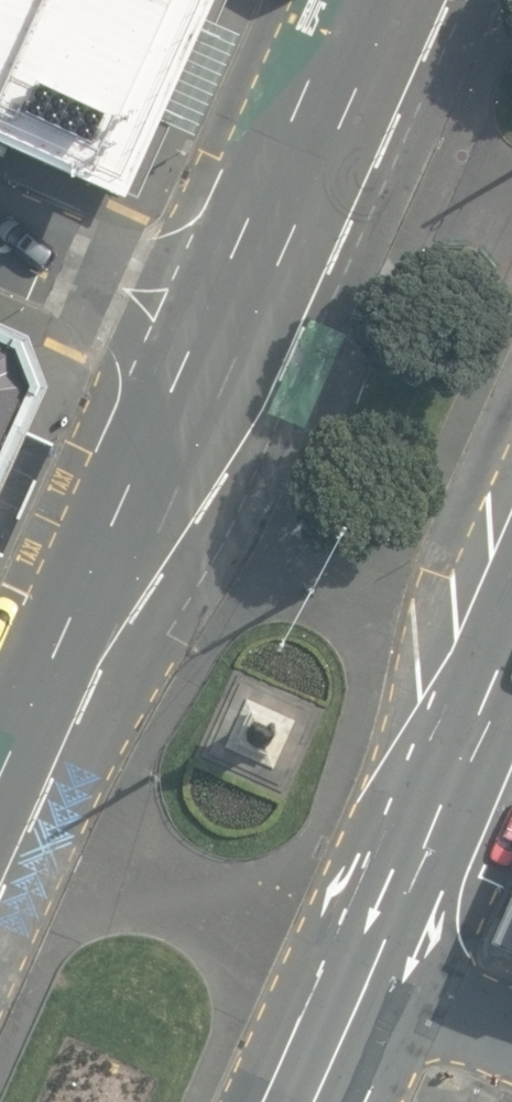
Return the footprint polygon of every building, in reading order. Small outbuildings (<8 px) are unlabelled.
[(139,228),(243,0),(0,0),(0,165),(139,228)] [(0,341),(0,478),(38,394),(21,350),(0,341)]
